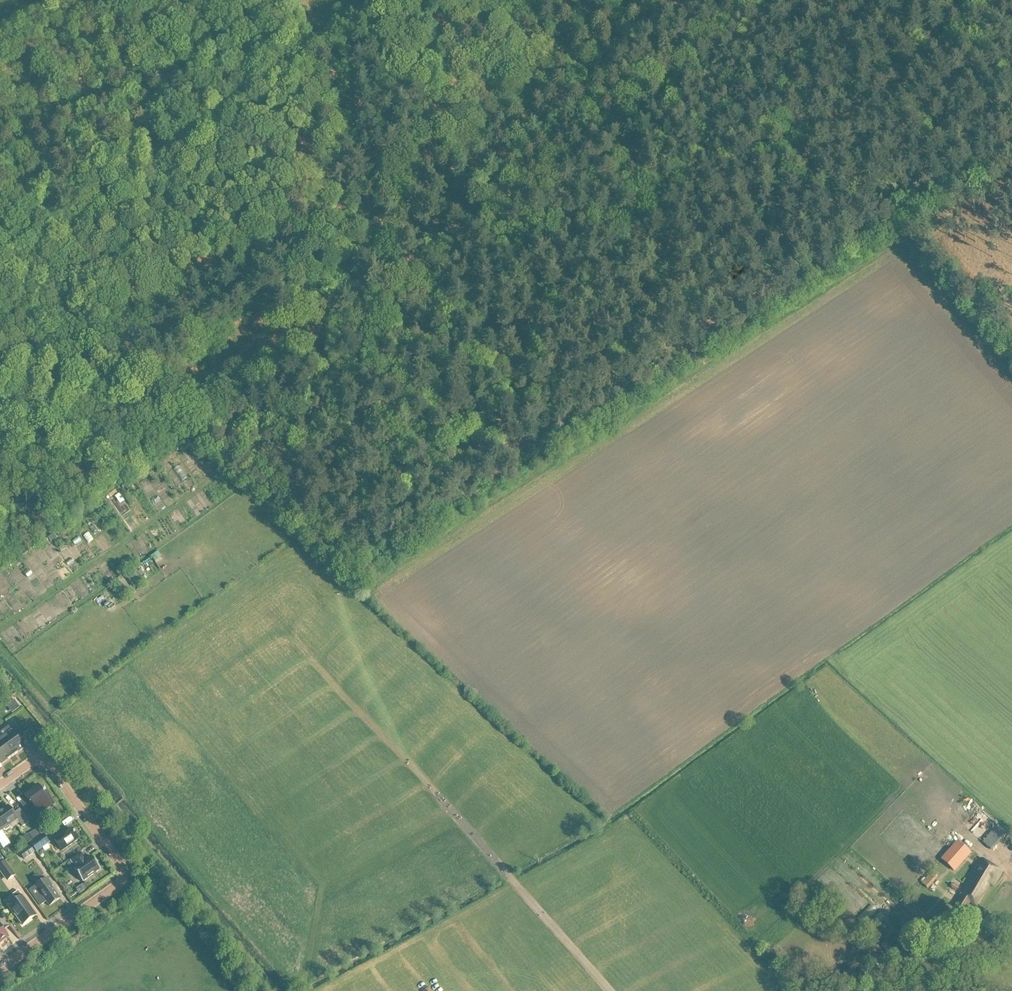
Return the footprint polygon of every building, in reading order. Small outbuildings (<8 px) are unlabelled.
[(15,701),(7,706),(13,714),(20,709),(15,701)] [(24,738),(16,725),(11,729),(9,727),(6,729),(9,734),(2,739),(14,756),(25,749),(19,741),(24,738)] [(14,756),(2,739),(0,741),(0,761),(3,765),(14,756)] [(44,793),(39,786),(25,795),(27,799),(21,804),(36,825),(46,817),(43,812),(54,804),(45,792),(44,793)] [(9,807),(0,813),(0,830),(1,831),(4,829),(4,830),(7,831),(10,828),(10,826),(10,825),(17,819),(23,827),(30,823),(21,810),(14,815),(9,807)] [(1005,836),(996,828),(982,843),(991,851),(1005,836)] [(37,830),(29,835),(34,842),(41,836),(37,830)] [(79,840),(72,830),(66,834),(64,833),(55,840),(63,852),(79,840)] [(37,852),(43,848),(43,847),(49,842),(44,835),(31,844),(37,852)] [(958,844),(942,862),(955,874),(971,857),(958,844)] [(19,854),(24,861),(35,853),(30,846),(19,854)] [(87,860),(82,854),(71,862),(76,868),(74,870),(83,883),(101,870),(92,857),(87,860)] [(993,888),(1002,872),(981,860),(955,904),(957,905),(955,908),(964,913),(969,904),(977,908),(990,886),(993,888)] [(9,881),(16,876),(6,862),(0,866),(0,873),(7,882),(9,881)] [(931,871),(921,883),(927,889),(938,877),(931,871)] [(48,879),(30,892),(41,907),(47,903),(50,907),(61,899),(52,887),(53,886),(48,879)] [(23,897),(19,891),(13,895),(17,901),(9,906),(23,926),(37,916),(23,896),(23,897)] [(8,937),(4,931),(0,926),(0,943),(8,937)]
